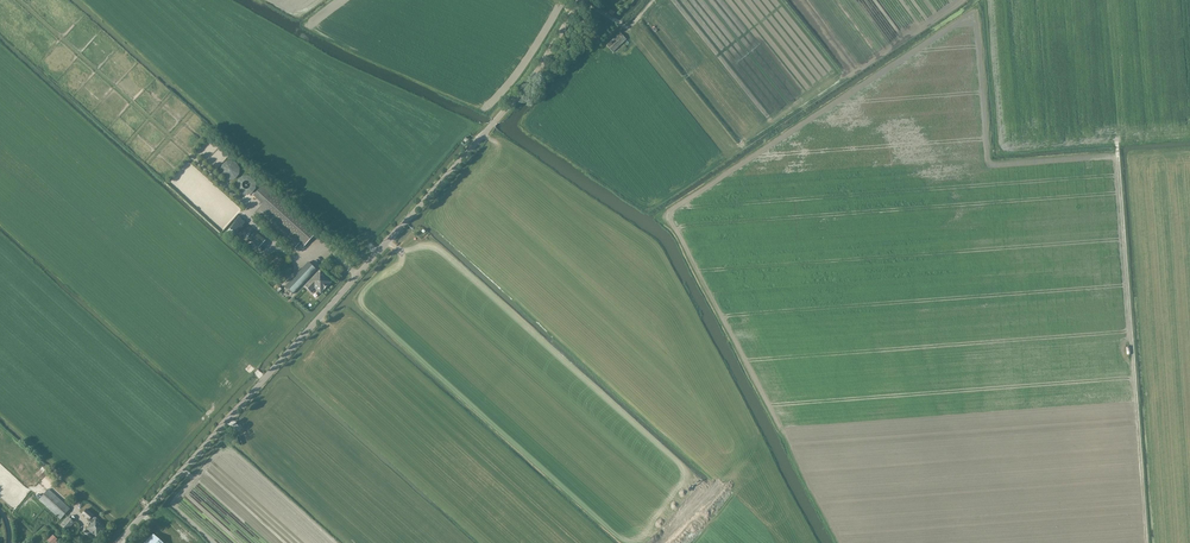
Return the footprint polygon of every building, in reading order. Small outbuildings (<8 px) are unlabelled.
[(607,46),(613,53),(626,41),(620,34),(607,46)] [(264,202),(254,212),(295,249),(299,243),(304,247),(317,233),(263,185),(255,194),(264,202)] [(230,225),(228,232),(235,233),(236,226),(230,225)] [(259,248),(265,241),(256,232),(249,240),(259,248)] [(293,294),(316,270),(308,262),(285,286),(293,294)] [(320,293),(331,282),(323,274),(322,275),(319,272),(305,287),(310,292),(314,288),(320,293)] [(39,500),(60,519),(65,514),(70,509),(49,489),(39,500)] [(86,509),(82,515),(92,523),(87,529),(96,537),(99,534),(99,535),(106,527),(86,509)] [(74,522),(69,517),(62,525),(68,530),(74,522)] [(153,534),(145,542),(163,542),(153,534)]
